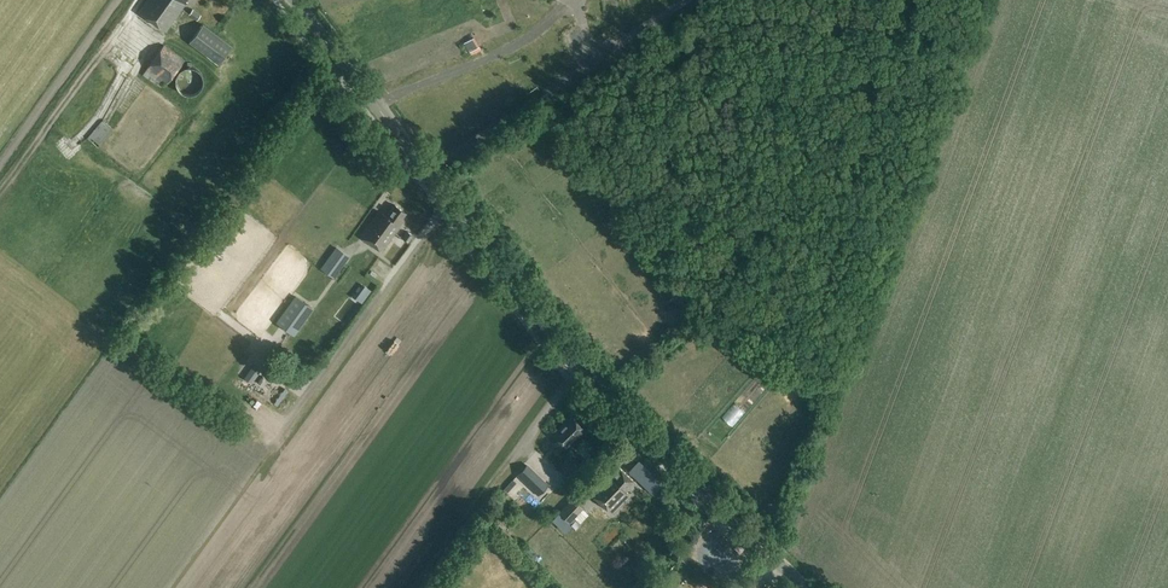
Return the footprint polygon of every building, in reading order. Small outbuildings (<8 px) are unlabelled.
[(140,11),(167,30),(188,2),(187,1),(187,0),(148,0),(140,11)] [(197,20),(201,15),(193,9),(190,14),(197,20)] [(219,64),(233,46),(204,24),(190,42),(219,64)] [(157,84),(172,80),(186,59),(165,44),(144,74),(157,84)] [(202,74),(194,68),(185,68),(178,74),(175,82),(178,91),(185,96),(194,96),(202,91),(204,82),(202,74)] [(98,145),(114,128),(104,119),(88,137),(98,145)] [(403,218),(406,213),(395,205),(387,216),(381,211),(362,237),(381,251),(405,220),(403,218)] [(408,242),(413,236),(408,232),(403,238),(408,242)] [(336,278),(351,258),(336,247),(321,267),(336,278)] [(277,268),(284,273),(298,253),(291,248),(277,268)] [(345,281),(334,293),(346,304),(357,292),(345,281)] [(295,335),(314,308),(296,295),(277,321),(295,335)] [(256,319),(266,304),(254,296),(244,312),(256,319)] [(245,379),(252,384),(260,373),(253,367),(245,379)] [(566,448),(584,430),(572,417),(554,435),(566,448)] [(551,507),(571,486),(545,461),(525,482),(551,507)] [(522,480),(532,468),(527,464),(517,475),(522,480)] [(635,483),(619,468),(611,476),(607,472),(589,491),(614,514),(631,496),(627,492),(635,483)] [(570,523),(584,509),(573,498),(559,513),(570,523)] [(580,518),(588,524),(597,513),(589,507),(580,518)] [(614,541),(626,536),(621,526),(610,531),(614,541)]
